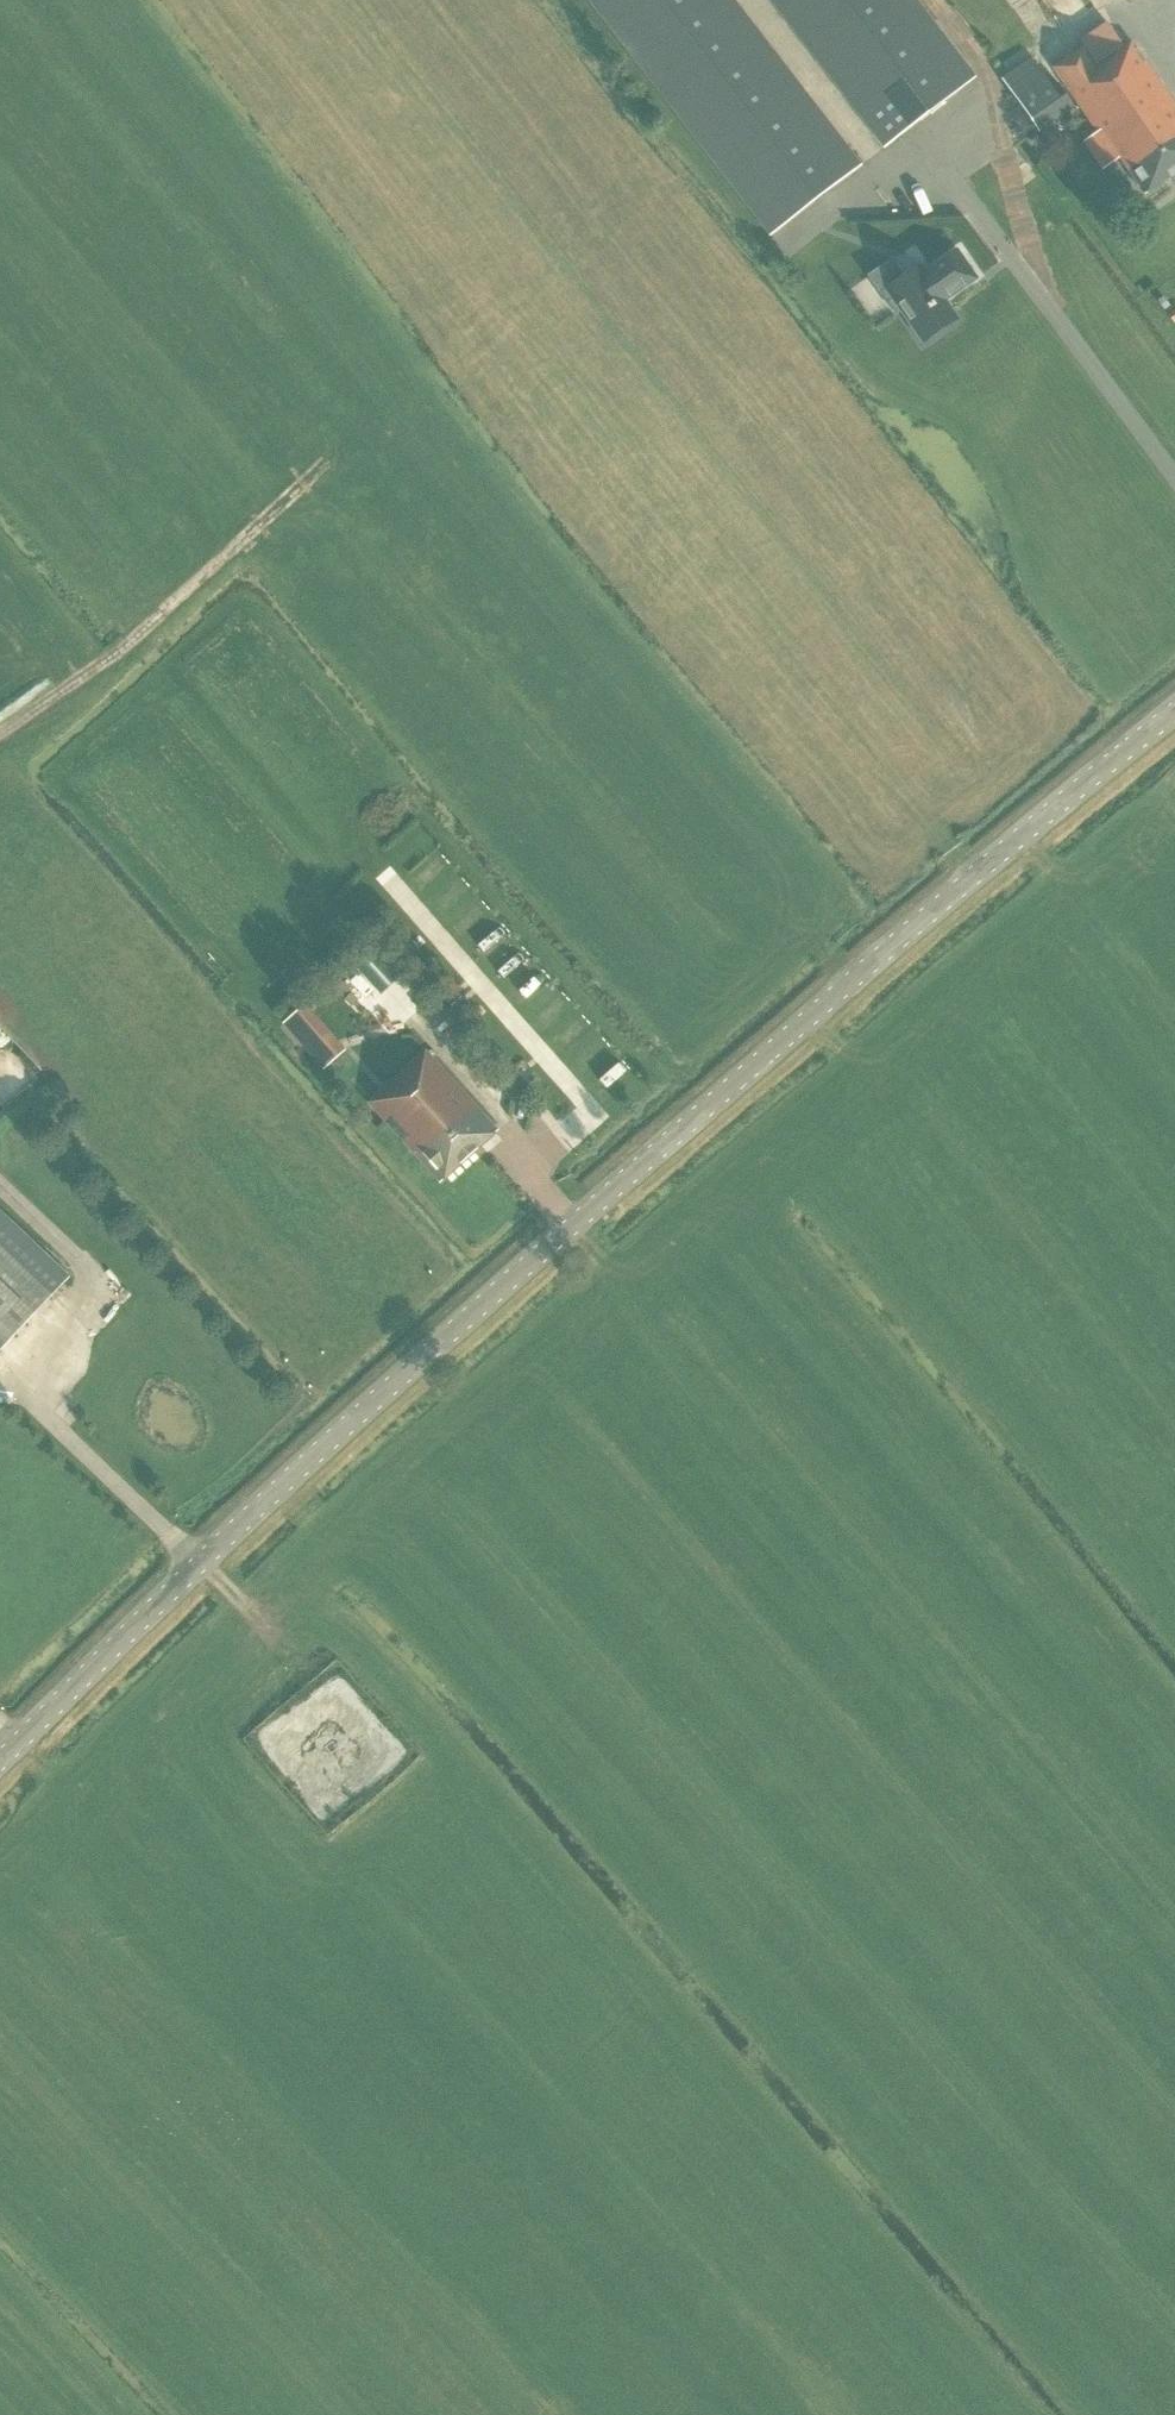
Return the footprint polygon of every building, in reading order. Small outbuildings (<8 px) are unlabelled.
[(861,165),(735,0),(589,0),(770,235),(861,165)] [(975,77),(916,0),(771,0),(884,147),(975,77)] [(1174,173),(1174,105),(1131,41),(1095,65),(1082,46),(1053,67),(1116,159),(1145,194),(1174,173)] [(1038,131),(1074,106),(1057,82),(1051,87),(1031,58),(1001,79),(1038,131)] [(910,294),(873,323),(889,344),(894,340),(917,369),(949,345),(936,327),(966,304),(946,277),(915,301),(910,294)] [(436,1028),(449,1017),(433,998),(420,1010),(436,1028)] [(314,1035),(296,1014),(285,1023),(303,1045),(314,1035)] [(425,1049),(367,1102),(439,1181),(496,1128),(425,1049)] [(52,1295),(70,1275),(0,1209),(0,1350),(52,1295)]
